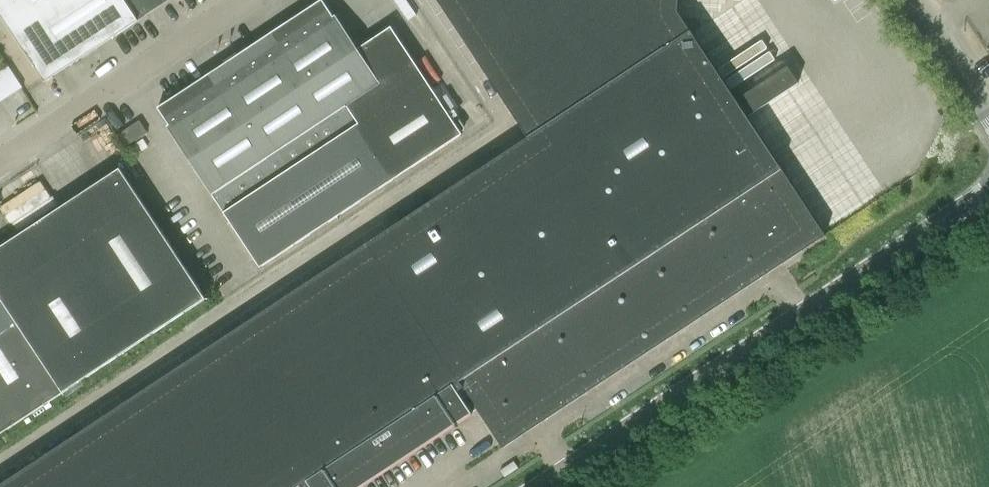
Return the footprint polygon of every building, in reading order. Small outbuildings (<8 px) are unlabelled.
[(478,409),(503,448),(826,236),(748,117),(799,83),(789,66),(737,100),(691,31),(688,33),(678,18),(679,0),(439,0),(529,138),(369,243),(0,486),(360,486),(478,409)] [(46,81),(169,0),(0,0),(0,12),(46,81)] [(158,107),(169,125),(167,126),(260,267),(463,134),(392,27),(358,49),(336,15),(334,16),(323,0),(321,0),(239,55),(238,53),(236,54),(235,51),(225,58),(226,60),(225,61),(226,63),(158,107)] [(120,134),(127,145),(147,132),(140,121),(120,134)] [(64,392),(206,299),(121,169),(0,249),(0,295),(64,392)] [(2,206),(17,230),(59,203),(44,179),(2,206)] [(64,392),(0,297),(0,434),(64,392)]
